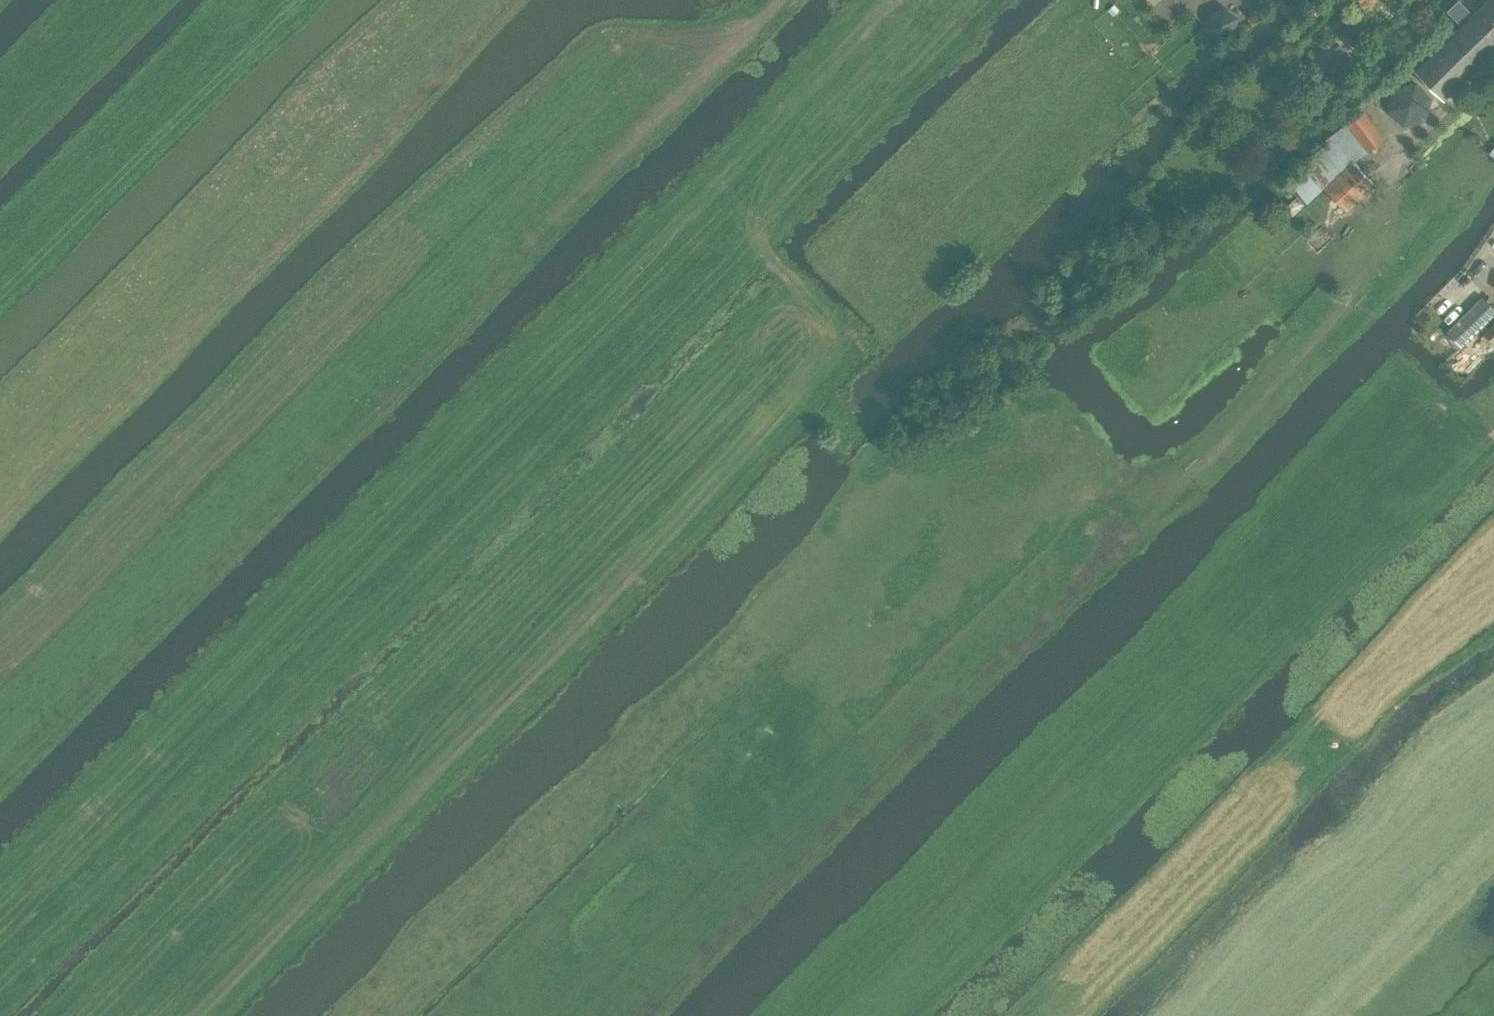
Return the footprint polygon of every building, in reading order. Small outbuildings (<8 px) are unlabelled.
[(1472,15),(1458,0),(1448,11),(1462,25),(1416,70),(1444,99),(1493,50),(1493,0),(1487,0),(1472,15)] [(1218,41),(1235,34),(1237,16),(1224,4),(1207,12),(1205,28),(1218,41)] [(1346,76),(1358,63),(1338,44),(1326,56),(1346,76)] [(1364,111),(1347,124),(1367,151),(1384,139),(1364,111)] [(1352,160),(1324,188),(1348,213),(1376,184),(1352,160)] [(1291,216),(1305,203),(1297,196),(1284,208),(1291,216)] [(1493,314),(1493,307),(1483,296),(1446,331),(1461,346),(1493,314)] [(1483,333),(1493,344),(1493,343),(1493,322),(1483,333)]
